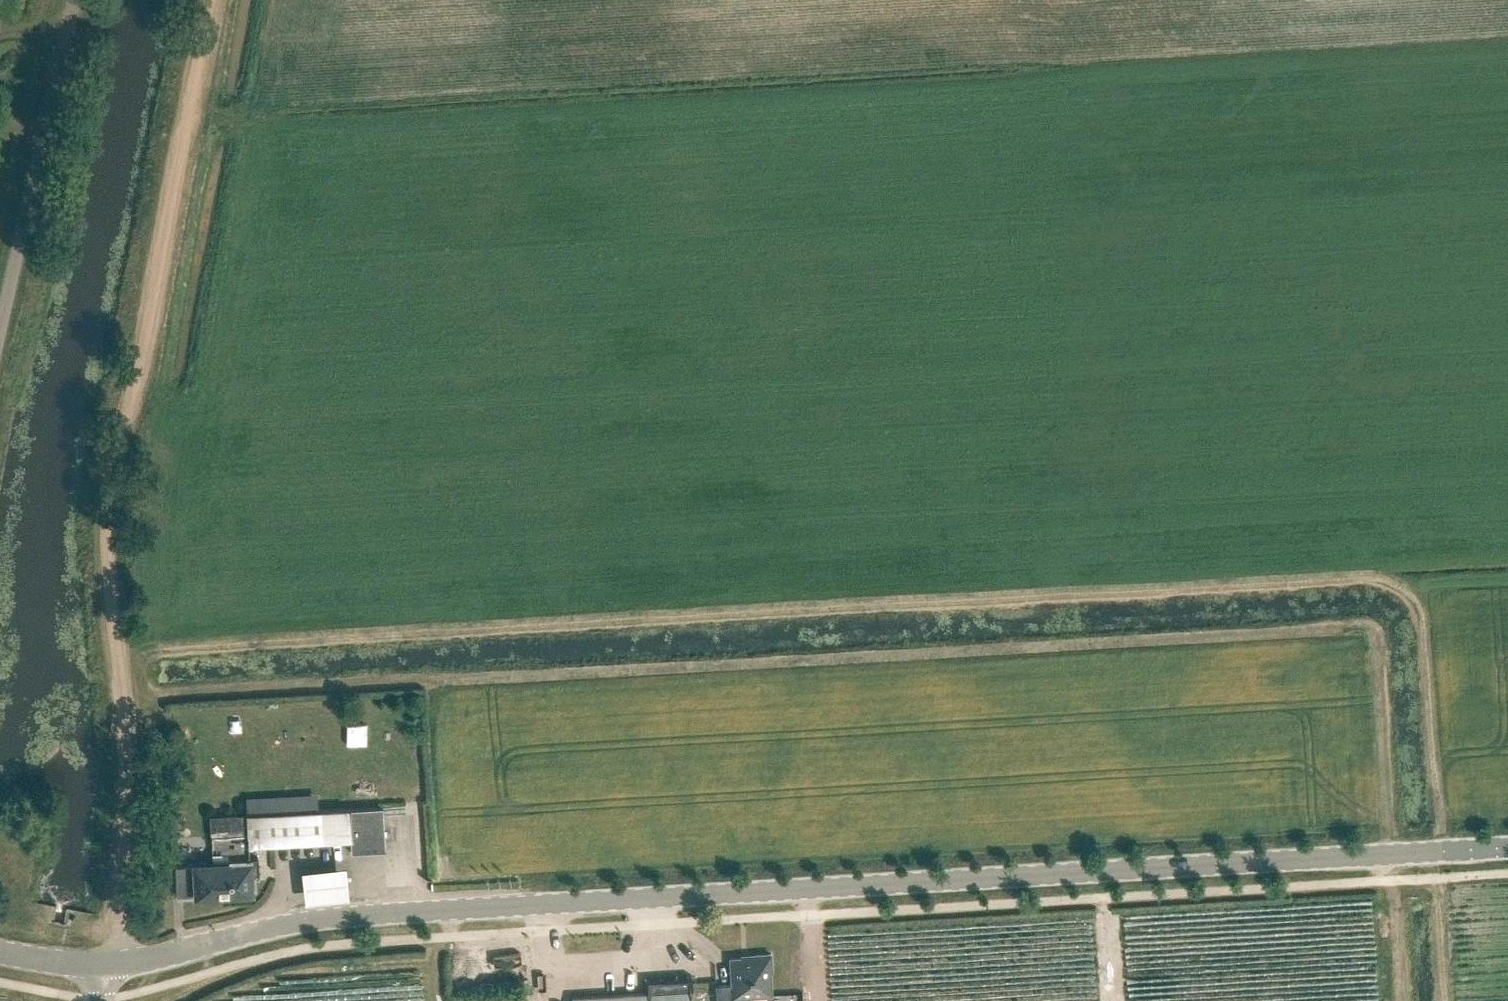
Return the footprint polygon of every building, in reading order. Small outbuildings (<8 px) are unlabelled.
[(249,857),(248,845),(351,840),(351,853),(386,851),(384,807),(318,810),(317,795),(246,798),(246,814),(211,816),(213,859),(212,859),(212,863),(195,864),(175,865),(177,895),(179,895),(179,897),(217,896),(216,893),(251,891),(251,876),(259,875),(258,857),(249,857)] [(346,867),(303,871),(306,902),(349,898),(346,867)] [(772,957),(730,958),(731,984),(717,985),(718,1000),(752,1000),(752,995),(773,995),(772,957)] [(693,989),(572,996),(572,1000),(694,1000),(693,989)]
